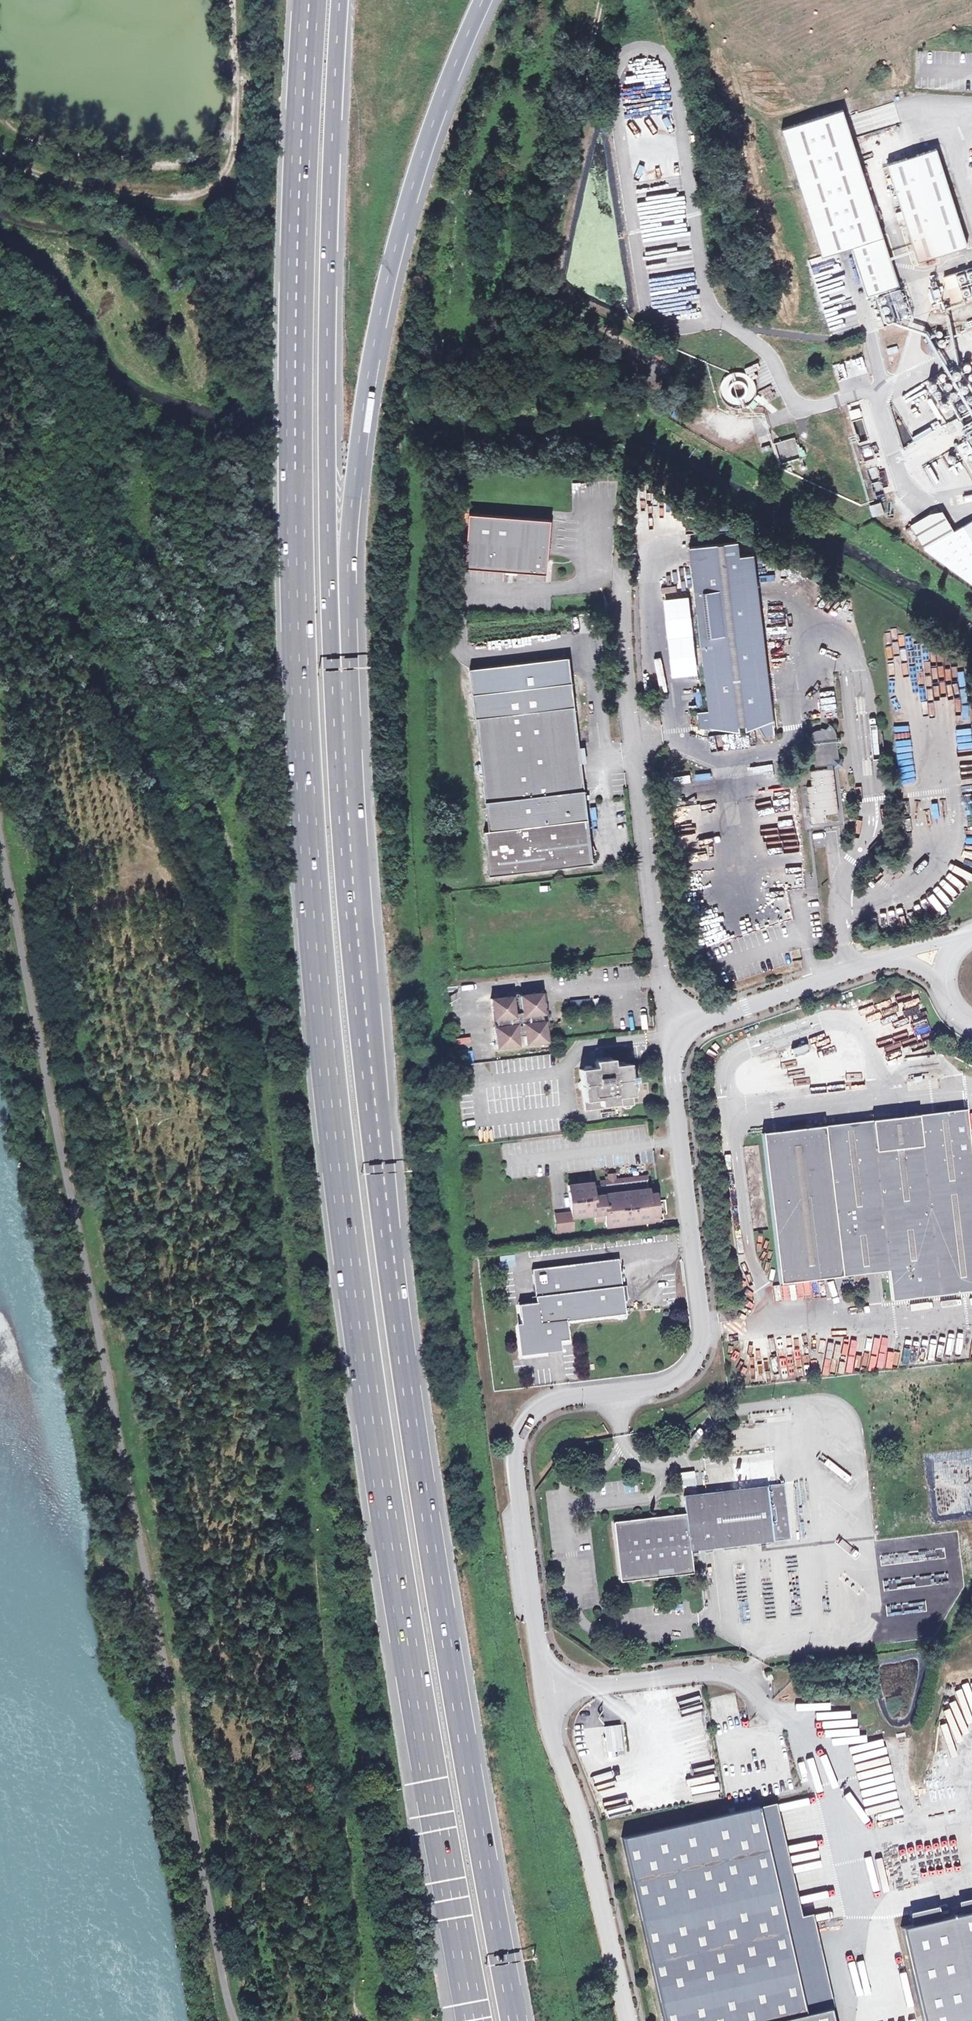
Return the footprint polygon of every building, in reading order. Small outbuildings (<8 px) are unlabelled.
[(878,259),(891,255),(842,104),(780,124),(821,252),(851,242),(867,291),(887,285),(878,259)] [(886,158),(918,256),(968,240),(936,142),(886,158)] [(900,281),(891,255),(878,259),(887,285),(900,281)] [(945,278),(948,289),(958,286),(963,299),(967,298),(968,302),(971,301),(971,269),(945,278)] [(958,286),(948,289),(953,303),(963,299),(958,286)] [(900,289),(879,296),(887,322),(908,316),(900,289)] [(905,353),(900,355),(903,363),(921,358),(919,350),(939,345),(936,332),(902,341),(905,353)] [(886,346),(888,351),(899,348),(897,343),(886,346)] [(667,350),(658,344),(653,350),(662,356),(667,350)] [(863,351),(833,361),(837,373),(867,363),(863,351)] [(733,407),(740,407),(747,405),(753,400),(756,393),(756,386),(754,379),(749,374),(742,371),(735,370),(728,373),(723,378),(720,384),(719,392),(722,398),(727,404),(733,407)] [(794,434),(775,440),(781,460),(800,454),(794,434)] [(957,443),(971,469),(971,444),(967,436),(957,443)] [(862,458),(872,457),(871,446),(861,447),(862,458)] [(946,475),(937,460),(925,467),(933,483),(946,475)] [(885,468),(879,469),(883,486),(889,484),(885,468)] [(881,501),(869,505),(872,516),(884,513),(881,501)] [(927,545),(956,529),(944,509),(933,509),(911,521),(926,546),(927,545)] [(898,519),(902,525),(912,518),(908,512),(898,519)] [(551,519),(469,513),(465,567),(547,573),(551,519)] [(927,545),(971,579),(971,535),(965,523),(956,529),(927,545)] [(906,533),(901,540),(915,549),(920,542),(906,533)] [(758,549),(758,548),(743,549),(741,535),(713,538),(693,540),(713,722),(755,718),(767,730),(773,726),(777,717),(775,704),(758,549)] [(592,863),(569,657),(470,669),(488,830),(483,831),(488,875),(592,863)] [(697,711),(708,710),(707,689),(696,689),(697,711)] [(654,713),(642,704),(639,707),(650,717),(654,713)] [(836,754),(842,754),(842,753),(841,740),(842,740),(841,733),(840,733),(839,725),(834,719),(829,725),(826,726),(825,725),(819,725),(816,728),(815,730),(816,734),(814,735),(816,739),(817,761),(830,760),(830,764),(812,765),(813,780),(809,780),(812,818),(827,817),(827,809),(839,808),(836,760),(837,760),(837,759),(836,754)] [(958,741),(959,756),(971,755),(970,740),(958,741)] [(837,759),(837,760),(837,762),(845,762),(845,753),(842,753),(842,754),(836,754),(837,759)] [(961,772),(962,788),(971,787),(971,771),(961,772)] [(695,773),(696,780),(711,779),(711,772),(695,773)] [(689,774),(679,776),(681,783),(691,781),(689,774)] [(801,855),(781,856),(781,863),(802,861),(801,855)] [(699,985),(704,980),(697,975),(695,973),(691,978),(699,985)] [(518,1032),(525,1031),(526,1041),(547,1039),(545,1017),(535,1018),(534,1012),(544,1011),(542,988),(520,991),(521,1002),(514,1003),(513,992),(491,994),(493,1015),(502,1014),(503,1022),(494,1023),(497,1044),(519,1042),(518,1032)] [(945,1039),(932,1040),(933,1050),(946,1049),(945,1039)] [(460,1051),(460,1063),(472,1062),(472,1051),(460,1051)] [(596,1064),(581,1066),(586,1107),(614,1104),(615,1107),(601,1109),(602,1114),(621,1112),(620,1103),(633,1101),(632,1090),(638,1082),(636,1068),(633,1065),(630,1061),(614,1062),(613,1055),(595,1057),(596,1064)] [(971,1286),(971,1160),(966,1107),(757,1132),(775,1281),(883,1268),(886,1296),(971,1286)] [(570,1208),(556,1209),(558,1228),(575,1226),(574,1214),(604,1211),(605,1225),(654,1219),(653,1213),(660,1212),(657,1188),(650,1189),(648,1176),(617,1179),(616,1169),(611,1170),(606,1170),(606,1175),(567,1180),(570,1208)] [(543,1342),(554,1340),(565,1339),(563,1321),(622,1314),(616,1259),(529,1269),(533,1302),(515,1304),(518,1325),(515,1325),(515,1327),(518,1352),(542,1349),(544,1349),(543,1342)] [(715,1309),(716,1321),(730,1319),(729,1307),(715,1309)] [(810,1325),(809,1332),(824,1334),(825,1327),(810,1325)] [(834,1339),(832,1357),(846,1359),(845,1368),(868,1371),(870,1353),(877,1354),(879,1341),(851,1337),(850,1341),(834,1339)] [(543,1342),(544,1349),(555,1348),(554,1340),(543,1342)] [(780,1479),(763,1482),(770,1536),(787,1533),(780,1479)] [(770,1536),(763,1482),(682,1492),(684,1513),(613,1521),(620,1575),(691,1566),(688,1546),(770,1536)] [(618,1722),(603,1724),(606,1748),(621,1746),(618,1722)] [(770,1803),(758,1806),(805,2012),(829,2006),(833,2005),(814,1922),(798,1926),(770,1803)] [(621,1837),(664,2020),(832,2020),(829,2006),(805,2012),(758,1806),(621,1837)] [(901,1926),(922,2020),(971,2020),(971,1910),(901,1926)]
